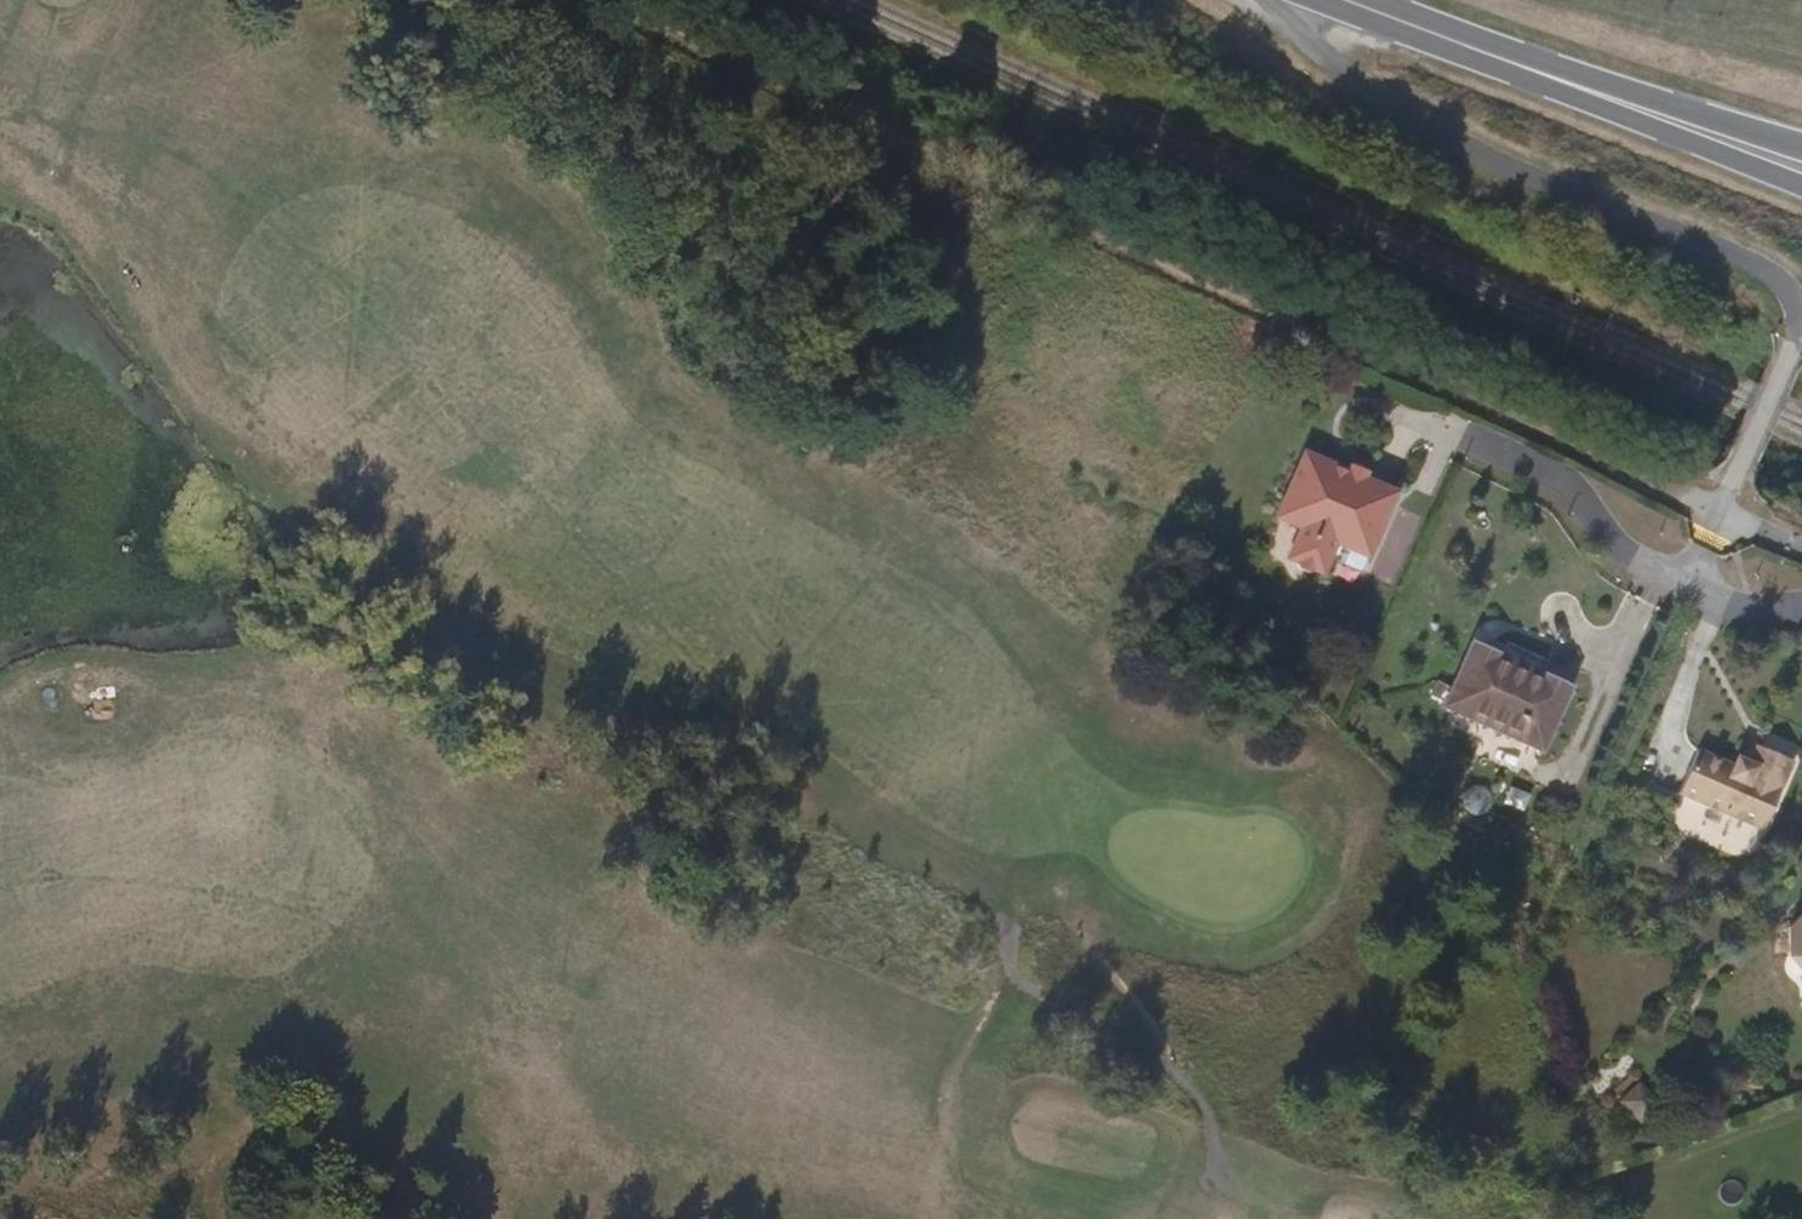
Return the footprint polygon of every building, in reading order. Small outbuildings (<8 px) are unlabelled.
[(1370,558),(1400,496),(1310,453),(1281,513),(1301,523),(1285,557),(1324,576),(1340,544),(1370,558)] [(1546,754),(1575,687),(1544,673),(1548,662),(1508,644),(1502,655),(1471,642),(1442,709),(1546,754)] [(1769,830),(1798,760),(1761,745),(1753,762),(1741,757),(1737,765),(1701,751),(1682,794),(1769,830)] [(1801,971),(1801,900),(1782,920),(1781,950),(1801,971)] [(1644,1086),(1620,1092),(1627,1121),(1651,1115),(1644,1086)]
